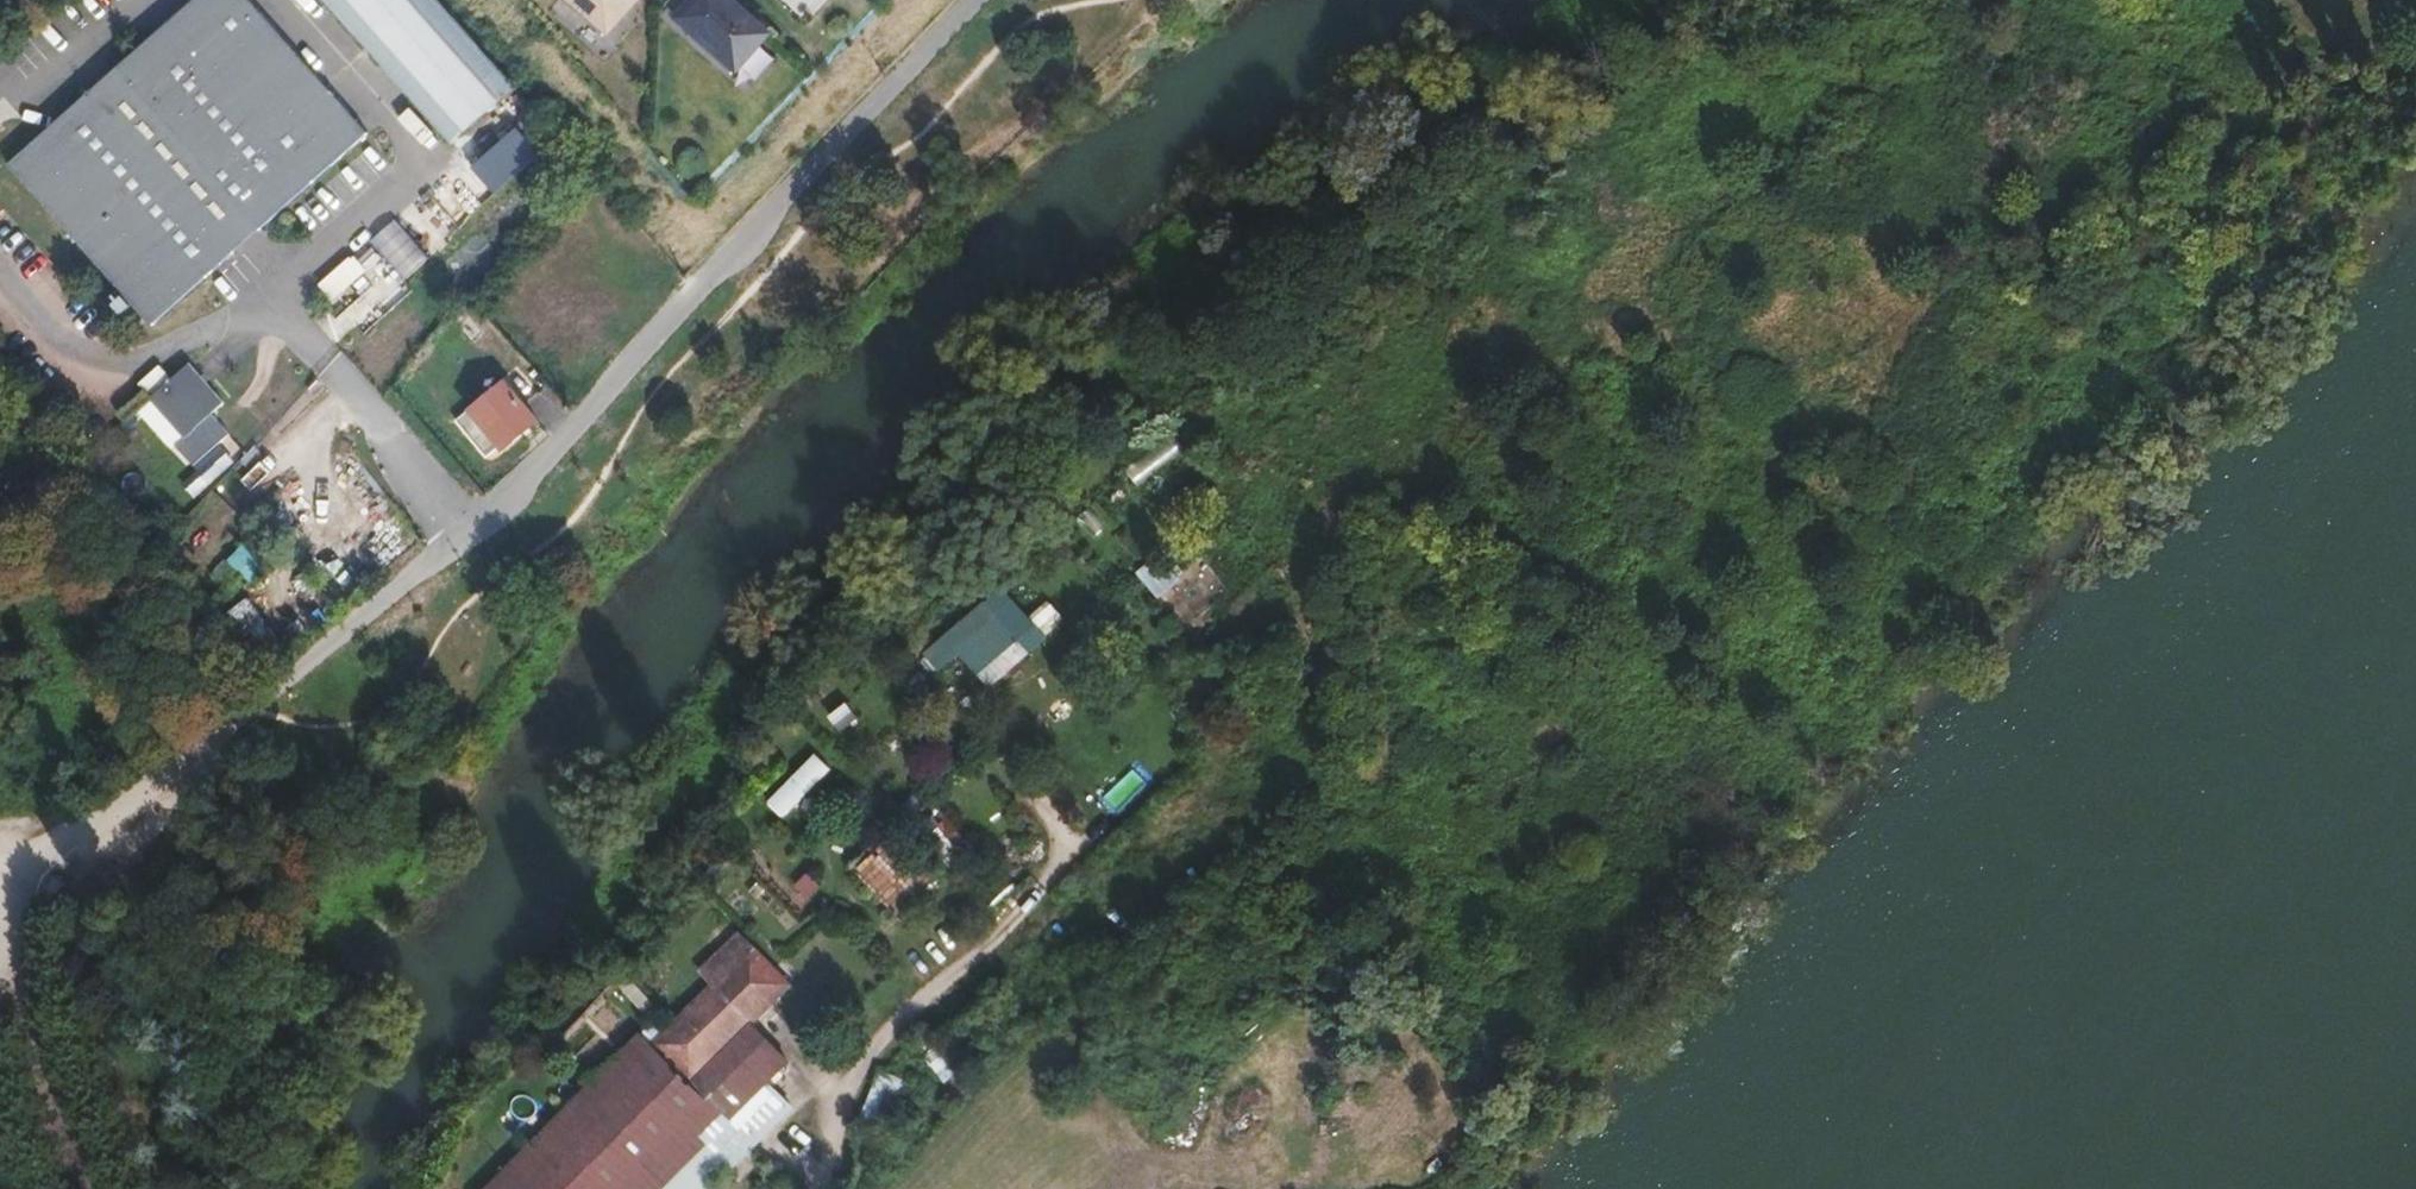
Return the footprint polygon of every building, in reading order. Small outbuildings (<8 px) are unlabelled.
[(111,67),(255,231),(339,157),(196,0),(186,0),(111,67)] [(339,157),(365,134),(246,0),(196,0),(339,157)] [(450,145),(514,88),(435,0),(322,0),(450,145)] [(616,39),(651,0),(569,0),(616,39)] [(783,36),(744,0),(694,0),(675,19),(748,78),(783,36)] [(111,67),(86,88),(231,253),(255,231),(111,67)] [(86,88),(59,113),(205,276),(231,253),(86,88)] [(59,113),(39,130),(185,293),(205,276),(59,113)] [(500,197),(546,154),(521,127),(474,170),(500,197)] [(39,130),(5,160),(150,324),(185,293),(39,130)] [(404,217),(374,238),(403,281),(433,260),(404,217)] [(334,303),(379,264),(367,250),(322,288),(334,303)] [(387,263),(335,301),(352,324),(404,286),(387,263)] [(188,363),(181,370),(183,372),(216,410),(223,403),(188,363)] [(181,370),(168,380),(171,383),(183,372),(181,370)] [(183,372),(171,383),(220,441),(229,433),(212,413),(216,410),(183,372)] [(168,380),(148,398),(184,438),(175,446),(193,466),(212,449),(161,392),(171,383),(168,380)] [(171,383),(161,392),(212,449),(220,441),(171,383)] [(501,385),(455,425),(484,457),(498,446),(502,449),(533,421),(501,385)] [(289,544),(266,523),(230,560),(252,582),(289,544)] [(1163,604),(1202,577),(1180,546),(1141,573),(1163,604)] [(228,588),(241,574),(222,556),(209,569),(228,588)] [(941,675),(963,657),(991,691),(1052,641),(1007,587),(924,655),(941,675)] [(1033,621),(1052,636),(1066,619),(1048,604),(1033,621)] [(832,718),(847,736),(864,723),(849,704),(832,718)] [(946,750),(916,770),(927,785),(957,765),(946,750)] [(816,754),(769,804),(786,820),(833,770),(816,754)] [(891,840),(858,875),(908,922),(941,886),(891,840)] [(704,994),(641,1059),(679,1095),(748,1025),(786,986),(736,936),(692,981),(704,994)] [(627,1075),(626,1077),(722,1169),(723,1170),(725,1171),(788,1107),(764,1083),(786,1062),(748,1025),(679,1095),(641,1059),(627,1046),(612,1060),(627,1075)] [(491,1185),(496,1188),(525,1188),(626,1077),(627,1075),(612,1060),(491,1185)] [(889,1135),(906,1077),(877,1068),(860,1126),(889,1135)] [(525,1188),(702,1188),(722,1169),(626,1077),(525,1188)] [(702,1188),(705,1188),(723,1170),(722,1169),(702,1188)]
